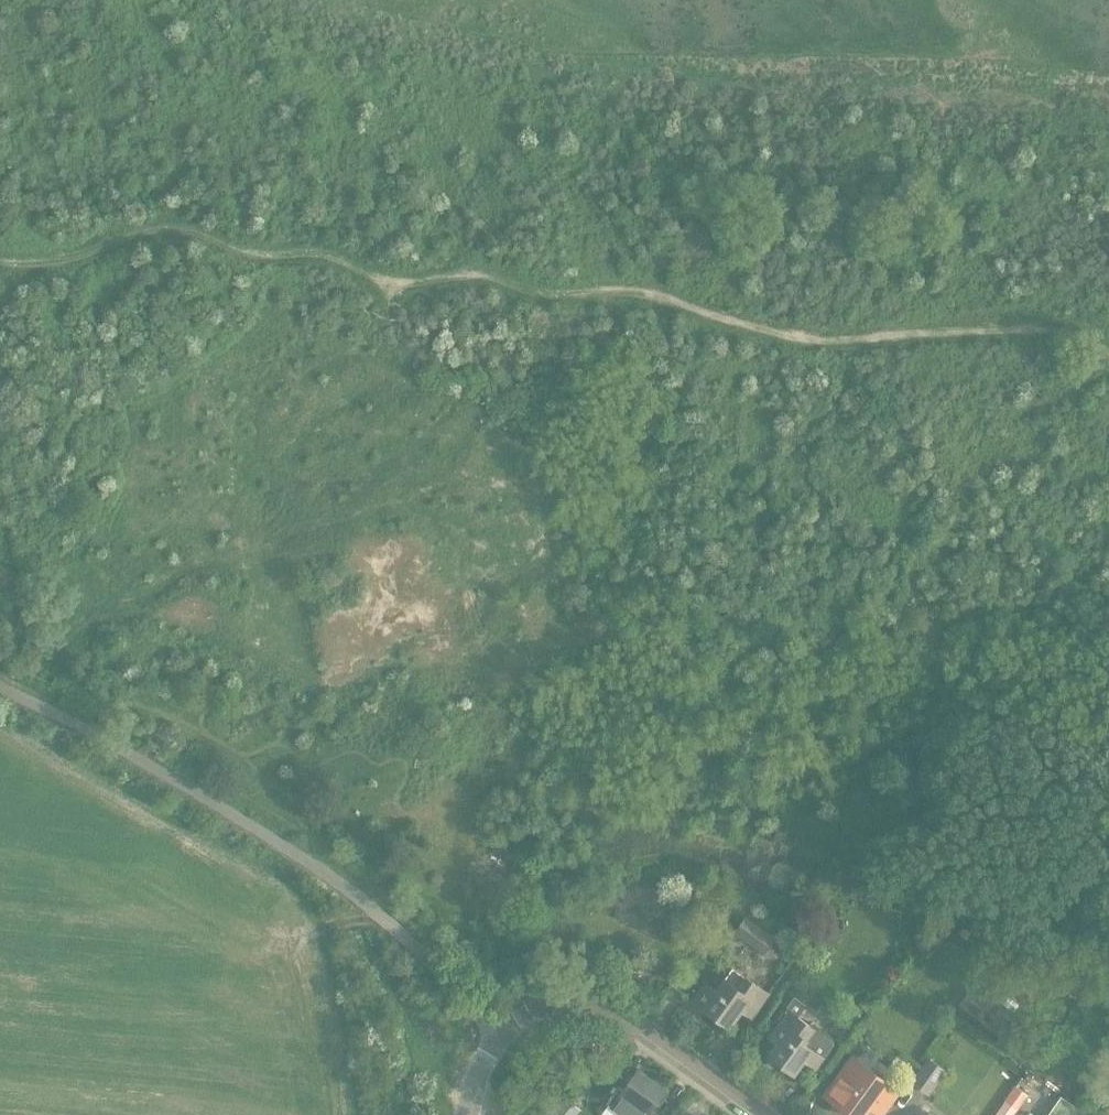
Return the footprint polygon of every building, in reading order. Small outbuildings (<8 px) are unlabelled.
[(746,917),(735,932),(765,953),(775,938),(746,917)] [(692,1000),(729,1026),(741,1009),(752,1016),(769,993),(732,966),(716,989),(705,981),(692,1000)] [(797,1015),(806,1004),(794,996),(778,1018),(782,1020),(770,1037),(778,1042),(769,1055),(786,1066),(796,1052),(816,1067),(834,1042),(797,1015)] [(824,1094),(835,1102),(851,1114),(852,1114),(863,1114),(870,1106),(881,1114),(900,1090),(852,1055),(843,1067),(833,1081),(824,1094)] [(912,1081),(920,1087),(928,1093),(945,1070),(937,1064),(929,1058),(912,1081)] [(625,1114),(645,1114),(647,1111),(648,1112),(664,1089),(638,1070),(623,1092),(616,1088),(607,1103),(625,1114)] [(1082,1112),(1062,1095),(1047,1114),(1080,1114),(1082,1112)] [(549,1114),(574,1114),(579,1109),(564,1096),(549,1114)] [(994,1114),(1012,1114),(1016,1110),(1004,1102),(994,1114)]
